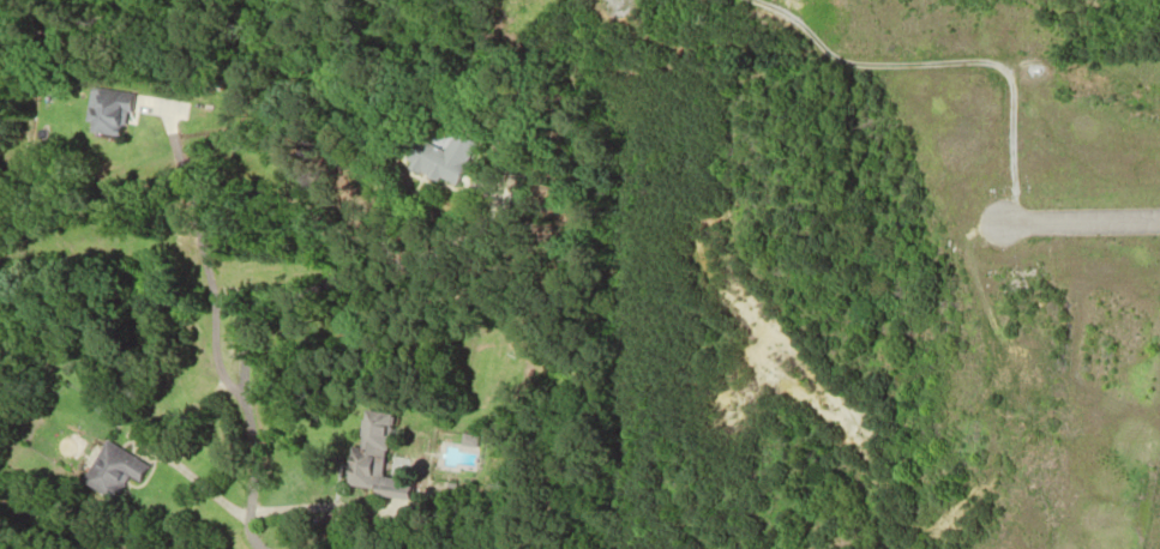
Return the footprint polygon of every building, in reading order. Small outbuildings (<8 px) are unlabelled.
[(115,137),(120,94),(87,90),(82,133),(115,137)] [(473,142),(450,133),(443,150),(414,138),(403,167),(454,187),(473,142)] [(346,448),(341,490),(407,498),(409,482),(380,479),(388,414),(360,410),(355,449),(346,448)] [(74,485),(107,502),(120,478),(131,484),(141,465),(98,441),(74,485)]
